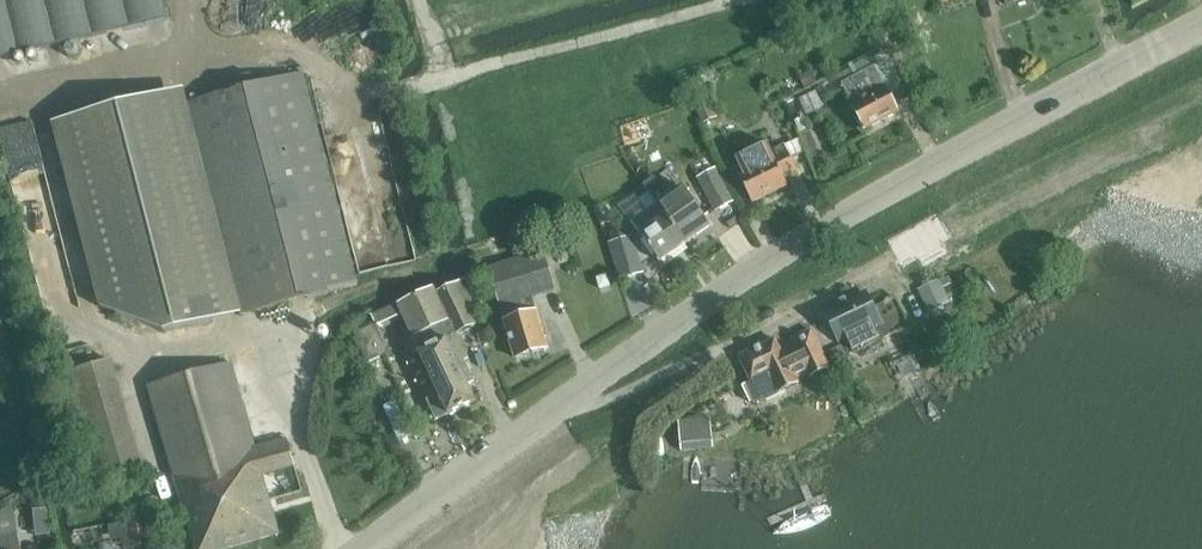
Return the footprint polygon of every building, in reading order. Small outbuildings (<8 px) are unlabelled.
[(164,16),(160,0),(0,0),(0,59),(164,16)] [(865,127),(897,110),(892,99),(907,92),(890,59),(842,84),(865,127)] [(358,286),(304,74),(187,104),(182,89),(54,122),(101,308),(165,334),(242,315),(358,286)] [(704,124),(717,118),(702,84),(688,91),(704,124)] [(799,172),(785,146),(772,152),(769,146),(738,162),(740,165),(735,167),(753,203),(788,186),(783,176),(792,171),(793,175),(799,172)] [(674,174),(649,192),(686,244),(712,227),(674,174)] [(718,214),(736,205),(723,179),(705,188),(718,214)] [(647,212),(633,221),(641,234),(661,262),(686,244),(649,192),(645,185),(634,193),(647,212)] [(621,280),(644,273),(633,237),(611,244),(621,280)] [(516,358),(548,349),(532,292),(556,285),(546,253),(489,270),(516,358)] [(378,325),(379,326),(405,315),(415,336),(414,337),(441,395),(429,401),(437,419),(449,414),(450,415),(477,402),(470,387),(475,383),(465,362),(469,360),(457,336),(476,327),(468,311),(484,304),(471,278),(437,294),(435,289),(373,317),(377,325),(378,325)] [(943,281),(924,290),(934,312),(953,303),(943,281)] [(873,310),(866,295),(829,313),(844,344),(849,355),(910,326),(897,298),(873,310)] [(378,325),(377,325),(356,334),(368,363),(390,353),(379,326),(378,325)] [(834,375),(815,336),(782,352),(776,339),(740,356),(752,383),(743,387),(751,403),(763,397),(763,396),(793,381),(793,380),(813,370),(819,382),(834,375)] [(849,355),(844,344),(830,351),(835,361),(849,355)] [(88,487),(144,471),(112,361),(56,377),(88,487)] [(231,363),(149,387),(196,548),(227,548),(280,534),(263,475),(295,466),(288,440),(256,449),(231,363)] [(714,419),(681,421),(683,445),(716,442),(714,419)] [(131,520),(120,522),(126,548),(137,547),(131,520)] [(0,539),(0,548),(19,548),(16,536),(0,539)]
